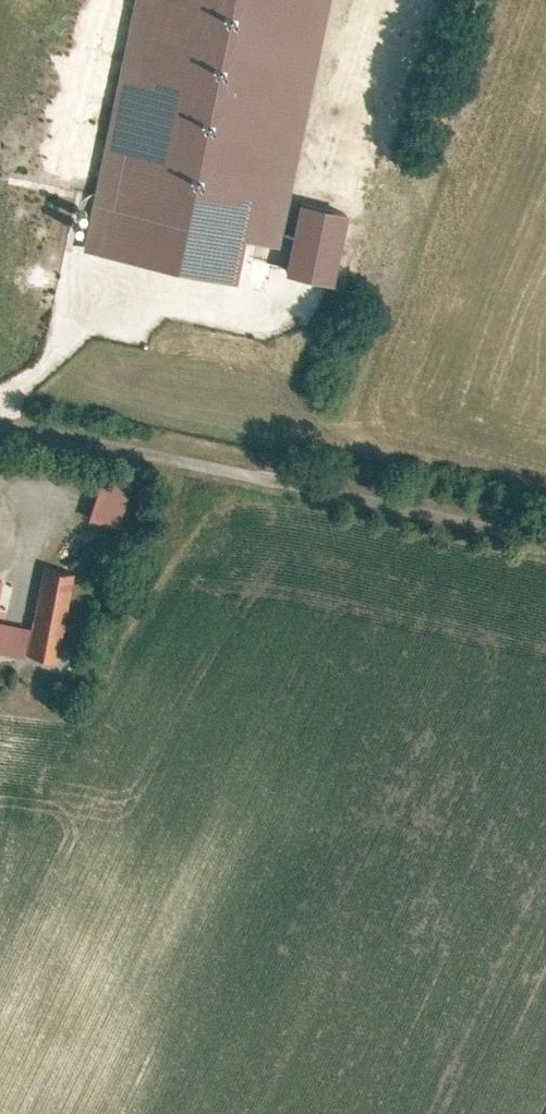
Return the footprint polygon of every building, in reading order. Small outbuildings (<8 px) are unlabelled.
[(83,254),(239,285),(247,244),(282,251),(334,0),(135,0),(83,254)] [(312,198),(299,270),(349,279),(362,207),(312,198)] [(123,479),(99,474),(91,516),(115,521),(123,479)] [(53,661),(72,569),(43,563),(30,625),(24,655),(53,661)] [(24,655),(30,625),(0,619),(0,650),(24,655)]
